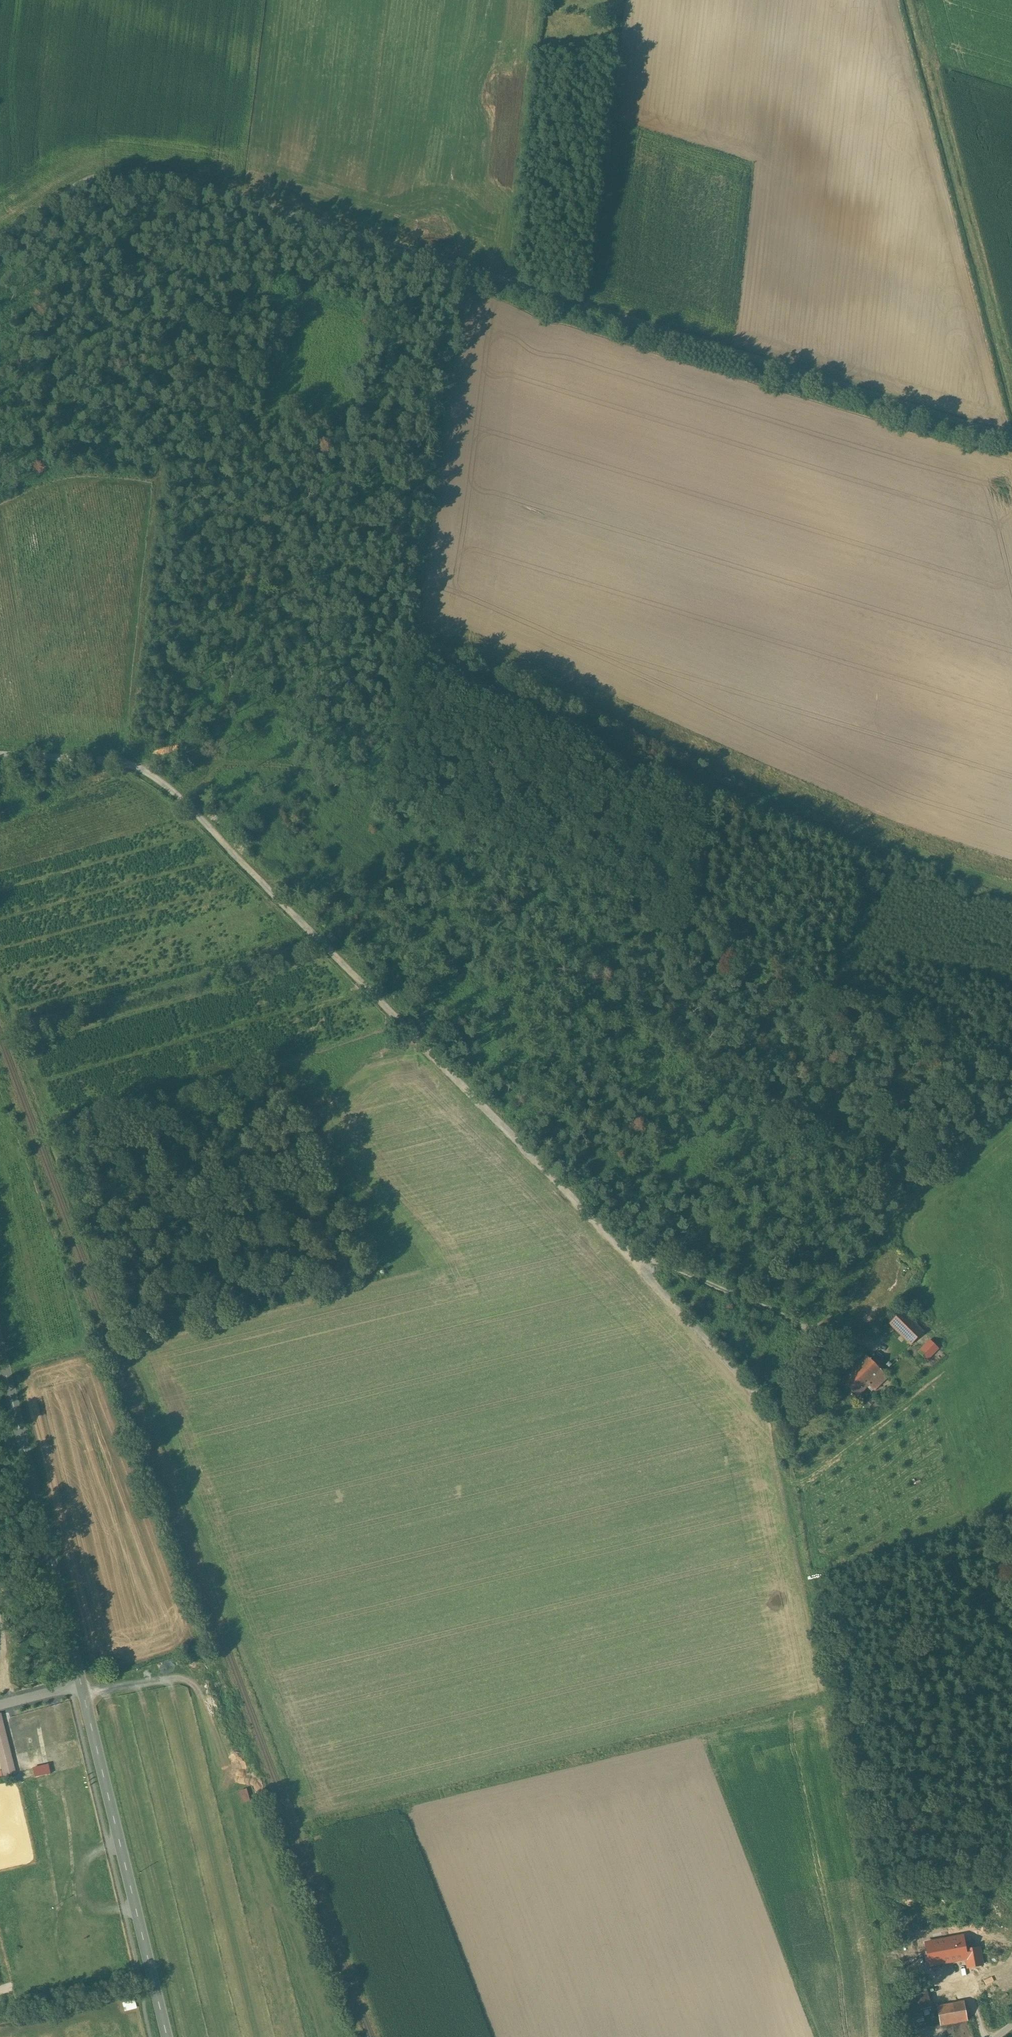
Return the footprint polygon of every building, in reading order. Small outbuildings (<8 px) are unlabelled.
[(923,1333),(902,1311),(887,1326),(908,1348),(923,1333)] [(940,1349),(931,1340),(917,1354),(925,1362),(940,1349)] [(888,1378),(867,1357),(842,1380),(857,1396),(868,1385),(874,1391),(888,1378)] [(201,1664),(210,1662),(208,1654),(199,1657),(201,1664)] [(15,1773),(1,1711),(0,1711),(0,1769),(1,1769),(2,1775),(15,1773)] [(957,1932),(931,1938),(936,1961),(962,1955),(957,1932)] [(962,1955),(936,1961),(939,1975),(965,1970),(962,1955)] [(925,1977),(912,1980),(917,2009),(930,2007),(925,1977)] [(964,2001),(937,2006),(941,2025),(967,2020),(964,2001)]
